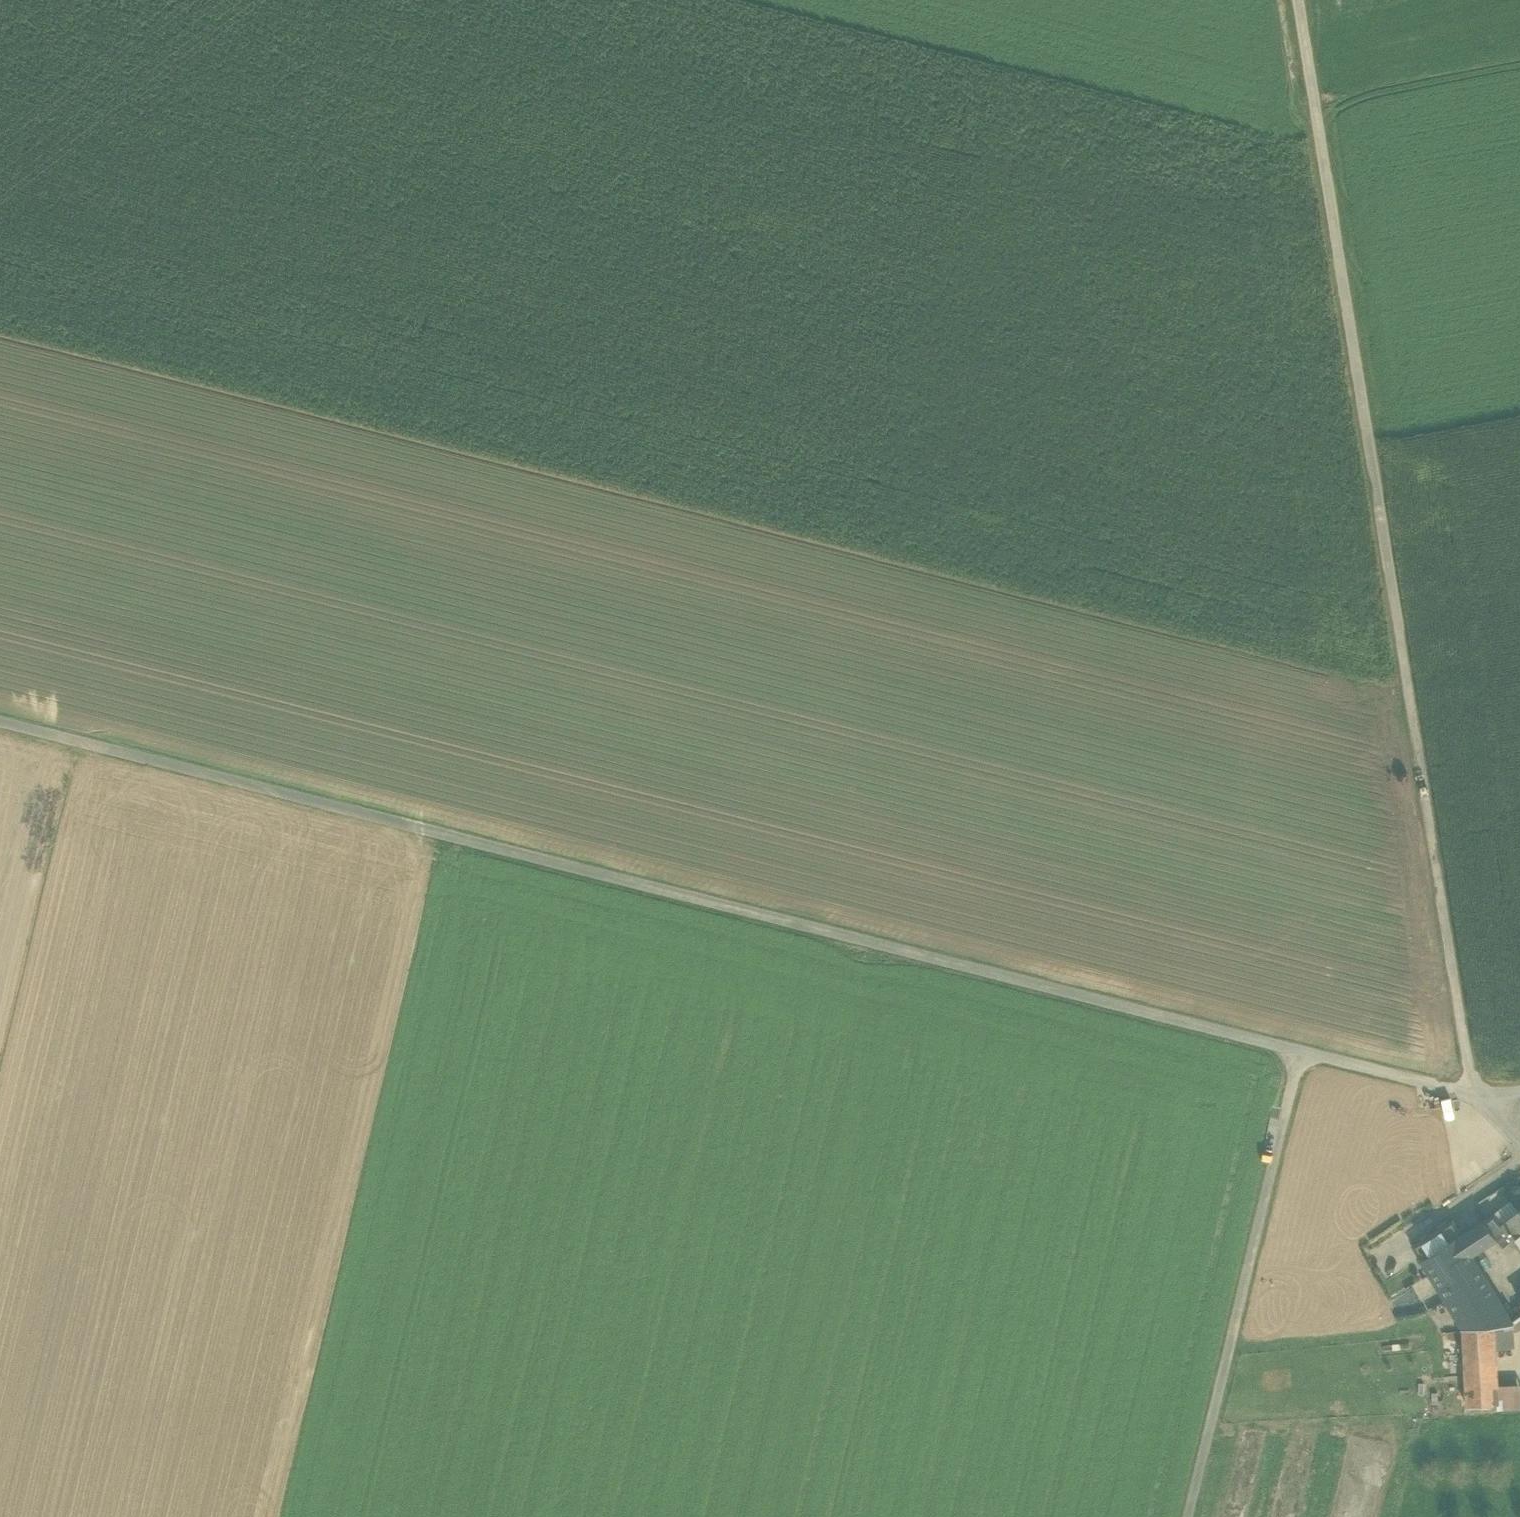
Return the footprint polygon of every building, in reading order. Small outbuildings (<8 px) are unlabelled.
[(1505,1226),(1510,1232),(1519,1245),(1519,1213),(1505,1226)] [(1496,1214),(1482,1223),(1497,1240),(1510,1232),(1505,1226),(1496,1214)] [(1453,1219),(1412,1246),(1422,1262),(1461,1236),(1463,1235),(1453,1219)] [(1463,1235),(1461,1236),(1473,1256),(1497,1240),(1482,1223),(1463,1235)] [(1461,1236),(1422,1262),(1462,1329),(1511,1325),(1512,1324),(1473,1256),(1461,1236)] [(1511,1325),(1512,1331),(1519,1328),(1519,1318),(1512,1324),(1511,1325)] [(1511,1325),(1462,1329),(1464,1345),(1495,1343),(1496,1348),(1513,1348),(1512,1331),(1511,1325)] [(1495,1343),(1464,1345),(1468,1405),(1500,1403),(1496,1348),(1495,1343)]
